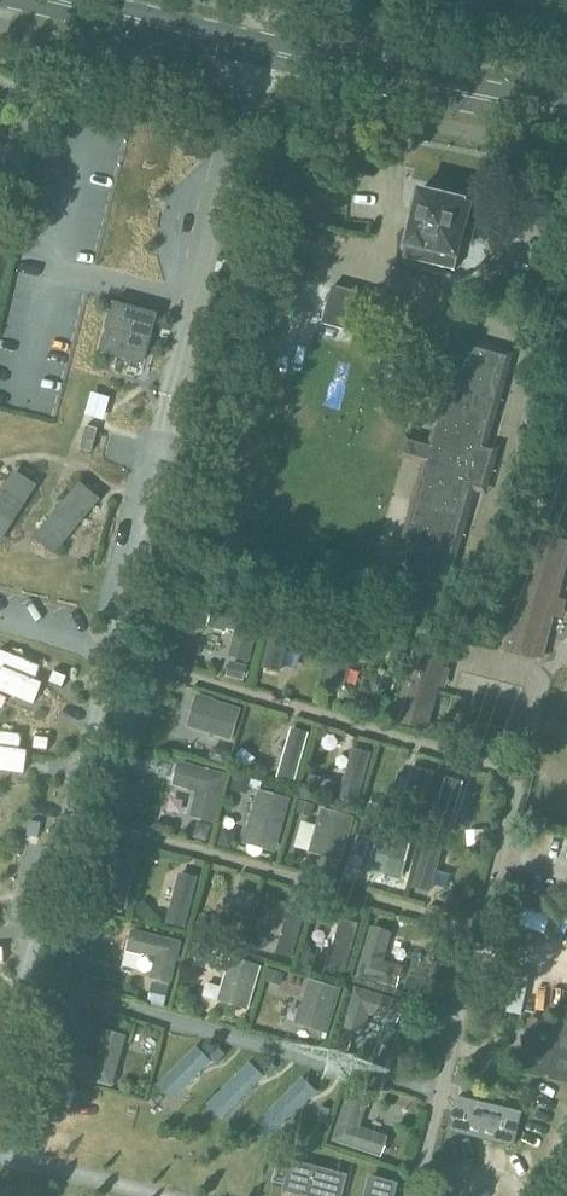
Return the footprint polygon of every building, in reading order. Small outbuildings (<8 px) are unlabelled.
[(481,204),(471,202),(471,200),(421,188),(403,258),(454,271),(466,223),(476,225),(481,204)] [(386,300),(332,285),(322,323),(377,338),(379,327),(388,329),(390,320),(382,318),(386,300)] [(114,302),(101,354),(112,356),(112,354),(143,362),(150,336),(147,335),(152,314),(118,305),(119,303),(114,302)] [(464,346),(437,442),(404,562),(445,573),(469,484),(481,487),(491,452),(479,449),(498,379),(504,357),(464,346)] [(556,448),(566,450),(566,403),(556,448)] [(87,426),(80,450),(92,453),(98,429),(87,426)] [(0,498),(0,533),(4,536),(36,487),(16,474),(0,498)] [(81,485),(43,530),(62,545),(99,500),(81,485)] [(566,557),(566,545),(533,536),(504,648),(541,657),(566,557)] [(260,614),(215,602),(209,623),(236,630),(229,656),(246,661),(260,614)] [(297,622),(279,617),(265,667),(283,672),(297,622)] [(328,657),(335,635),(319,630),(313,652),(328,657)] [(396,720),(426,728),(448,638),(418,630),(396,720)] [(357,641),(339,636),(325,686),(343,691),(357,641)] [(1,650),(0,653),(0,668),(3,670),(0,678),(0,691),(34,704),(42,684),(36,682),(42,667),(1,650)] [(402,668),(406,655),(396,652),(393,665),(402,668)] [(245,666),(233,662),(229,674),(242,678),(245,666)] [(68,677),(54,671),(49,683),(63,689),(68,677)] [(217,699),(200,693),(189,727),(232,740),(242,708),(216,700),(217,699)] [(313,732),(295,727),(281,777),(299,782),(313,732)] [(23,734),(0,731),(0,770),(24,773),(27,752),(21,751),(23,734)] [(50,739),(35,736),(33,749),(48,751),(50,739)] [(226,764),(229,765),(232,754),(229,753),(230,752),(213,747),(209,760),(226,765),(226,764)] [(354,747),(340,797),(358,802),(372,753),(354,747)] [(246,770),(256,759),(243,748),(233,759),(246,770)] [(173,786),(198,793),(191,818),(215,824),(228,775),(196,766),(197,764),(188,762),(188,764),(180,762),(173,786)] [(438,773),(420,768),(406,817),(424,822),(438,773)] [(231,790),(247,794),(251,780),(234,776),(231,790)] [(307,787),(333,795),(336,783),(311,776),(307,787)] [(468,781),(449,776),(435,826),(453,831),(468,781)] [(258,792),(247,831),(278,840),(289,801),(258,792)] [(374,798),(364,809),(377,820),(387,809),(374,798)] [(295,813),(312,818),(315,805),(299,800),(295,813)] [(322,808),(309,853),(342,862),(355,818),(322,808)] [(378,823),(361,819),(358,832),(374,837),(378,823)] [(41,823),(31,821),(27,835),(38,837),(41,823)] [(198,821),(194,838),(208,842),(212,825),(198,821)] [(380,821),(366,871),(402,881),(416,831),(380,821)] [(221,829),(217,845),(231,849),(236,833),(221,829)] [(468,846),(485,845),(484,830),(467,832),(468,846)] [(415,887),(433,892),(448,842),(429,837),(415,887)] [(180,873),(166,923),(184,928),(198,878),(180,873)] [(236,890),(222,940),(240,945),(255,895),(236,890)] [(451,897),(448,910),(461,912),(463,899),(451,897)] [(143,900),(133,908),(145,922),(155,913),(143,900)] [(288,905),(274,954),(292,960),(306,910),(288,905)] [(206,914),(195,923),(206,937),(217,927),(206,914)] [(330,969),(348,974),(362,924),(344,919),(330,969)] [(130,929),(124,952),(141,957),(141,955),(147,957),(147,960),(148,963),(152,964),(148,979),(170,985),(180,942),(130,929)] [(392,935),(370,929),(356,976),(398,988),(404,967),(384,961),(392,935)] [(262,931),(249,938),(257,952),(270,945),(262,931)] [(194,964),(210,964),(210,943),(194,944),(194,964)] [(319,962),(307,949),(296,958),(308,972),(319,962)] [(230,957),(217,1001),(248,1011),(262,967),(230,957)] [(265,982),(281,986),(285,973),(268,969),(265,982)] [(406,972),(402,987),(415,990),(419,976),(406,972)] [(310,980),(302,1008),(300,1007),(294,1025),(328,1035),(342,990),(310,980)] [(165,1007),(169,988),(153,984),(148,1003),(165,1007)] [(353,990),(343,1028),(364,1034),(369,1016),(397,1024),(403,1004),(353,990)] [(526,1074),(566,1083),(566,1033),(537,1026),(527,1067),(526,1074)] [(103,1030),(99,1047),(100,1048),(97,1061),(77,1055),(70,1077),(112,1089),(127,1037),(103,1030)] [(340,1030),(335,1048),(349,1052),(354,1034),(340,1030)] [(174,1099),(211,1062),(197,1047),(160,1084),(164,1090),(169,1094),(174,1099)] [(226,1054),(219,1047),(210,1057),(217,1064),(226,1054)] [(62,1072),(66,1056),(47,1050),(42,1066),(62,1072)] [(277,1067),(270,1060),(261,1070),(268,1077),(277,1067)] [(233,1108),(264,1076),(251,1062),(217,1096),(229,1108),(233,1108)] [(37,1083),(38,1078),(35,1074),(30,1074),(26,1077),(25,1082),(29,1086),(33,1086),(37,1083)] [(280,1129),(317,1091),(304,1078),(266,1115),(280,1129)] [(357,1083),(351,1100),(366,1105),(372,1088),(357,1083)] [(464,1101),(457,1131),(508,1143),(515,1113),(464,1101)] [(365,1110),(345,1103),(332,1141),(381,1158),(387,1139),(358,1129),(365,1110)] [(331,1109),(322,1106),(318,1118),(327,1121),(331,1109)] [(293,1162),(285,1191),(306,1195),(341,1195),(344,1185),(346,1177),(293,1162)] [(371,1178),(366,1195),(394,1195),(397,1185),(371,1178)] [(341,1195),(358,1195),(360,1189),(344,1185),(341,1195)]
